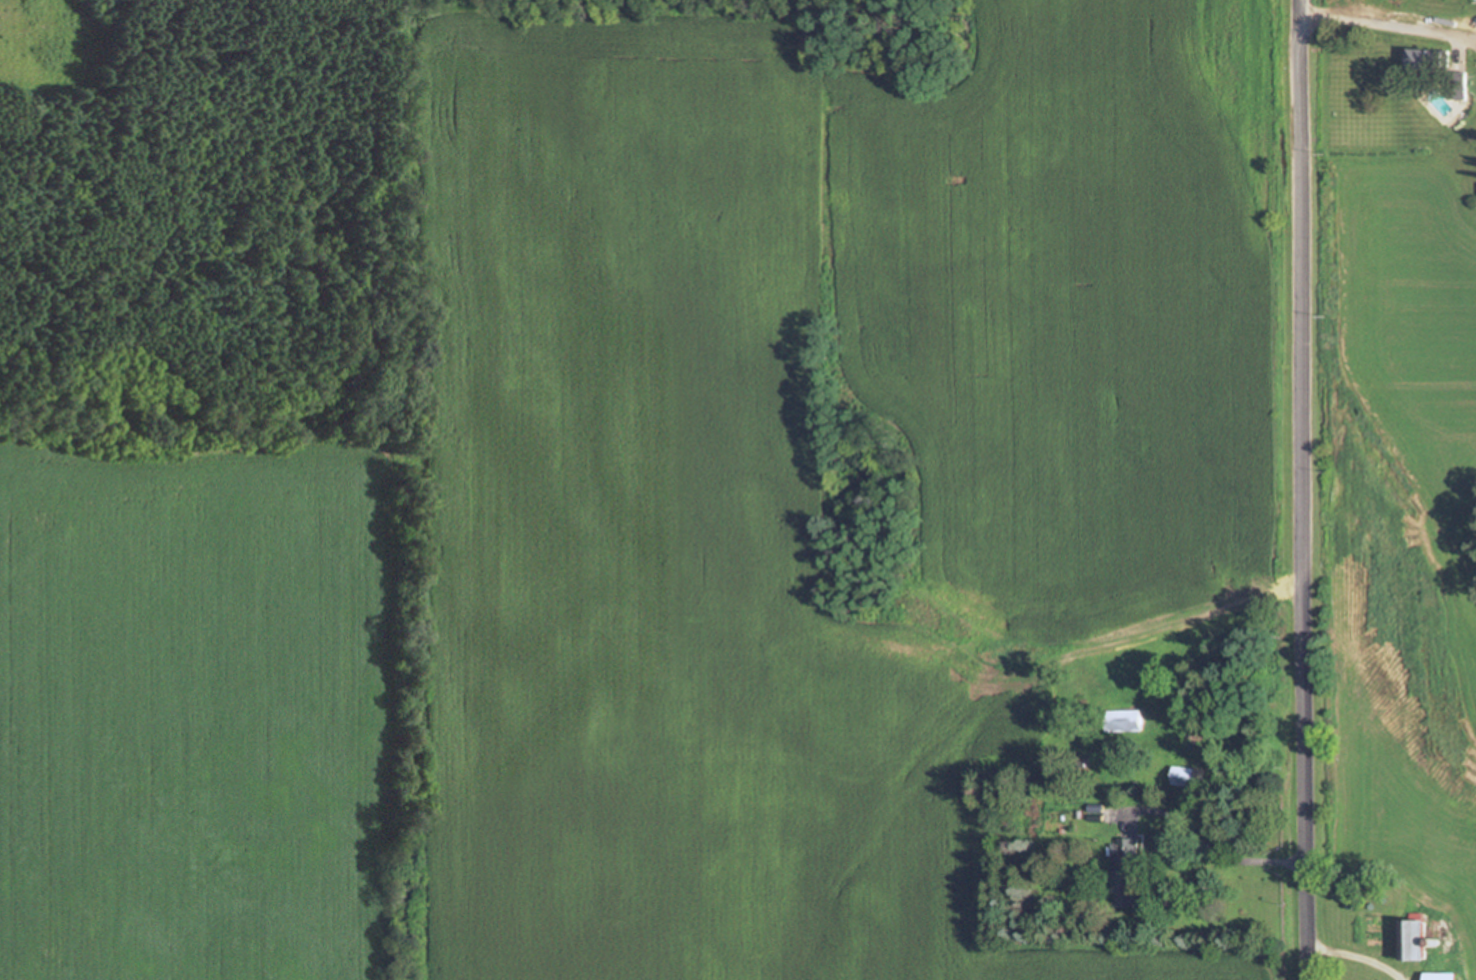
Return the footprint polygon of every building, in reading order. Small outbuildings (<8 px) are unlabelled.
[(1430,49),(1409,49),(1409,67),(1430,67),(1430,49)] [(1142,710),(1109,710),(1109,732),(1142,732),(1142,710)] [(1200,786),(1200,768),(1172,768),(1172,786),(1200,786)] [(1137,907),(1137,839),(1112,839),(1112,907),(1137,907)] [(1404,920),(1404,961),(1425,961),(1425,920),(1404,920)]
